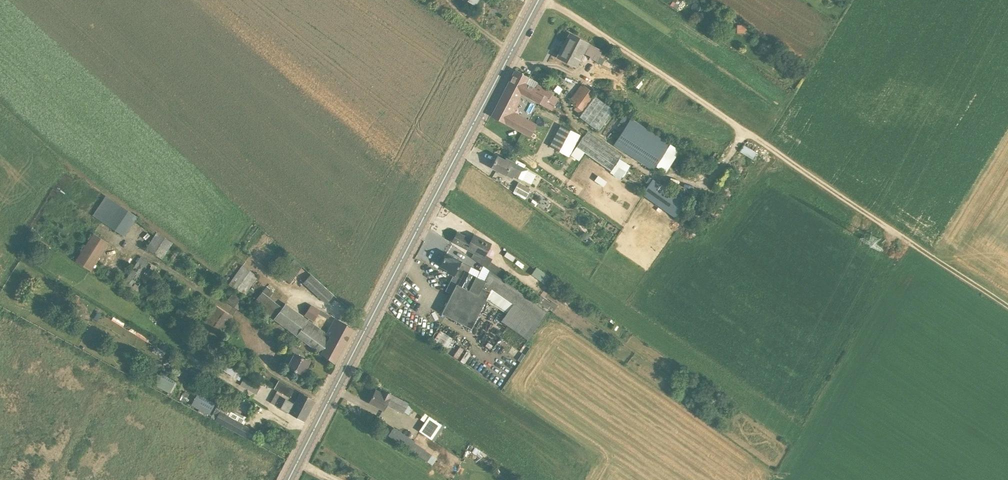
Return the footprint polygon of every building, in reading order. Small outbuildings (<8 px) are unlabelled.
[(569,34),(572,36),(565,49),(562,48),(557,57),(576,67),(583,53),(590,57),(589,58),(596,62),(602,51),(569,34)] [(507,87),(520,93),(545,107),(552,93),(527,79),(529,77),(516,71),(507,87)] [(571,100),(570,102),(583,112),(595,97),(596,95),(583,85),(582,86),(580,85),(570,99),(571,100)] [(509,115),(520,93),(507,87),(492,116),(530,136),(523,149),(532,154),(550,120),(534,112),(529,122),(517,115),(515,118),(509,115)] [(670,144),(623,114),(618,122),(625,127),(613,145),(653,171),(670,144)] [(560,125),(549,146),(568,157),(580,135),(560,125)] [(739,151),(751,158),(755,151),(743,144),(739,151)] [(527,170),(519,166),(513,162),(506,158),(505,160),(497,156),(492,168),(506,175),(509,168),(516,172),(514,175),(522,180),(524,176),(528,178),(531,172),(527,170)] [(618,159),(609,172),(613,175),(612,175),(619,180),(629,166),(618,159)] [(641,194),(675,219),(686,203),(652,179),(641,194)] [(531,189),(518,182),(514,191),(526,197),(531,189)] [(123,236),(136,216),(106,196),(93,216),(123,236)] [(93,271),(109,241),(92,232),(76,262),(93,271)] [(173,243),(157,232),(146,249),(161,259),(173,243)] [(453,241),(474,252),(472,257),(488,268),(491,262),(489,257),(485,254),(491,243),(474,235),(472,240),(457,233),(453,241)] [(515,258),(507,252),(503,256),(512,262),(515,258)] [(527,341),(547,312),(490,272),(485,281),(465,271),(465,272),(458,268),(461,262),(446,254),(440,266),(448,270),(447,272),(454,275),(446,291),(451,294),(441,314),(471,329),(486,300),(506,314),(500,322),(527,341)] [(141,257),(121,288),(137,298),(157,267),(141,257)] [(290,283),(302,266),(294,259),(281,277),(290,283)] [(244,297),(244,296),(258,277),(242,265),(228,285),(234,290),(244,297)] [(534,266),(529,274),(542,282),(547,274),(534,266)] [(326,304),(333,296),(310,275),(303,283),(326,304)] [(309,326),(311,322),(285,304),(279,312),(266,302),(273,294),(265,288),(253,303),(267,314),(297,335),(297,336),(311,346),(335,363),(353,328),(339,321),(335,329),(331,326),(327,334),(324,332),(323,335),(309,326)] [(247,298),(244,296),(244,297),(234,290),(226,302),(238,310),(247,298)] [(540,295),(536,300),(553,312),(558,306),(551,301),(550,302),(540,295)] [(311,305),(304,316),(313,321),(320,310),(311,305)] [(215,306),(194,338),(212,351),(234,319),(215,306)] [(431,340),(444,348),(450,337),(437,329),(431,340)] [(287,366),(302,375),(309,361),(297,355),(300,350),(292,345),(286,357),(291,360),(287,366)] [(227,363),(222,370),(230,375),(235,367),(227,363)] [(171,393),(177,383),(162,375),(156,386),(169,393),(170,392),(171,393)] [(256,395),(260,388),(243,379),(240,385),(256,395)] [(274,389),(296,402),(310,410),(315,401),(300,393),(300,394),(294,390),(278,381),(274,389)] [(407,403),(401,400),(384,391),(382,394),(375,390),(369,402),(384,410),(389,400),(398,405),(396,409),(402,413),(407,403)] [(197,394),(191,405),(210,415),(216,404),(197,394)] [(310,410),(296,402),(295,404),(276,394),(270,404),(304,422),(310,410)] [(216,422),(247,439),(252,430),(229,418),(231,414),(218,407),(214,416),(219,418),(216,422)] [(442,425),(429,417),(419,431),(432,440),(442,425)] [(427,462),(432,454),(413,442),(408,449),(427,462)]
